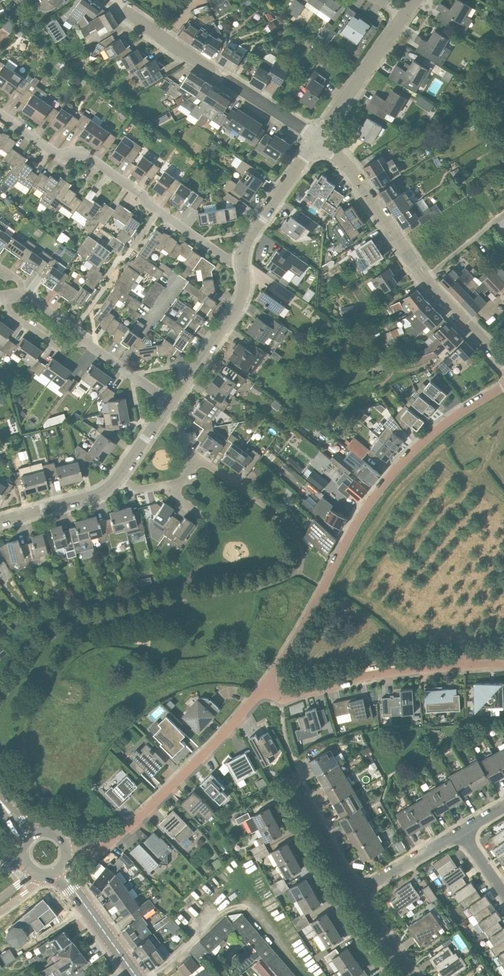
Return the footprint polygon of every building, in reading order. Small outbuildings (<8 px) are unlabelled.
[(89,22),(87,19),(89,15),(94,18),(101,8),(90,0),(81,0),(68,19),(77,25),(75,26),(77,28),(80,26),(80,28),(89,22)] [(233,8),(228,0),(207,0),(216,12),(213,14),(215,19),(233,8)] [(292,15),(301,3),(297,0),(295,0),(287,11),(292,15)] [(320,9),(326,0),(309,0),(308,1),(320,9)] [(320,9),(331,17),(340,4),(334,0),(326,0),(320,9)] [(471,6),(461,0),(457,0),(451,9),(441,3),(437,9),(440,11),(435,19),(460,34),(464,29),(466,30),(472,20),(465,16),(471,6)] [(301,3),(292,15),(297,18),(306,6),(301,3)] [(16,17),(22,8),(20,7),(13,10),(13,11),(13,12),(13,13),(14,14),(14,15),(15,15),(16,17)] [(110,10),(92,20),(96,28),(98,31),(106,25),(110,31),(119,25),(110,10)] [(263,15),(267,21),(273,18),(270,11),(263,15)] [(178,34),(191,43),(202,27),(203,26),(213,20),(215,19),(213,14),(210,16),(208,12),(198,18),(195,15),(191,20),(190,19),(186,26),(184,25),(178,34)] [(350,21),(348,20),(341,30),(358,42),(362,37),(361,36),(369,25),(355,14),(350,21)] [(56,42),(67,35),(56,18),(45,25),(56,42)] [(202,27),(191,43),(196,46),(196,47),(200,49),(201,49),(202,50),(212,34),(213,35),(218,28),(213,20),(203,26),(202,27)] [(12,31),(17,25),(12,21),(7,26),(12,31)] [(271,31),(277,27),(274,21),(268,25),(271,31)] [(319,34),(325,37),(330,29),(333,25),(328,22),(319,34)] [(330,29),(325,37),(322,41),(328,45),(336,33),(330,29)] [(452,35),(443,30),(441,34),(435,30),(429,41),(418,35),(414,41),(420,44),(416,51),(431,61),(432,60),(441,65),(442,50),(451,35),(452,35)] [(218,47),(219,45),(223,39),(218,36),(217,37),(213,35),(212,34),(202,50),(212,56),(218,47)] [(110,58),(115,55),(127,48),(130,46),(131,45),(121,39),(120,38),(115,42),(112,41),(110,37),(97,44),(101,50),(105,48),(110,58)] [(219,45),(218,47),(223,50),(217,60),(225,66),(236,50),(227,44),(228,42),(223,39),(219,45)] [(291,42),(285,46),(289,51),(295,47),(291,42)] [(259,58),(268,53),(264,46),(255,51),(259,58)] [(115,55),(119,61),(122,59),(128,68),(144,58),(148,56),(138,50),(138,49),(132,52),(130,52),(127,48),(115,55)] [(236,50),(225,66),(234,71),(244,55),(236,50)] [(144,58),(128,68),(131,74),(136,72),(141,81),(142,81),(145,87),(162,77),(158,71),(165,67),(165,66),(155,61),(155,59),(149,63),(147,62),(144,58)] [(274,64),(263,58),(250,81),(264,89),(270,79),(280,85),(289,70),(275,61),(274,64)] [(422,65),(414,60),(411,65),(406,63),(403,69),(397,65),(389,77),(415,93),(419,86),(417,85),(424,75),(427,77),(432,68),(432,69),(433,68),(423,63),(422,65)] [(14,71),(0,61),(0,87),(2,88),(14,71)] [(311,108),(322,92),(321,91),(325,85),(323,84),(327,78),(315,70),(310,77),(312,78),(306,87),(307,89),(300,100),(311,108)] [(26,88),(27,88),(31,83),(14,71),(2,88),(4,90),(6,91),(8,94),(10,92),(12,94),(16,88),(23,93),(26,88)] [(179,105),(180,104),(195,95),(196,96),(205,81),(191,71),(181,86),(178,90),(183,93),(181,95),(182,96),(176,100),(179,105)] [(180,104),(191,111),(196,104),(193,102),(198,97),(203,100),(213,85),(205,81),(196,96),(195,95),(180,104)] [(27,88),(26,88),(23,93),(19,99),(27,104),(22,110),(24,111),(24,114),(26,115),(29,116),(31,117),(43,100),(27,88),(31,83),(27,88)] [(196,104),(191,111),(190,113),(193,115),(193,116),(199,120),(205,110),(209,113),(222,91),(213,85),(203,100),(199,105),(197,104),(196,104)] [(205,110),(199,120),(205,123),(208,117),(212,120),(219,109),(223,112),(232,98),(222,91),(209,113),(205,110)] [(396,116),(406,99),(392,91),(386,101),(375,95),(371,101),(367,108),(387,120),(391,114),(396,116)] [(43,100),(31,117),(33,119),(35,121),(37,123),(39,122),(41,123),(45,117),(52,122),(60,112),(43,100)] [(128,112),(132,106),(126,102),(121,108),(128,112)] [(60,112),(52,122),(51,124),(53,126),(56,131),(58,130),(60,131),(64,125),(72,131),(76,124),(80,120),(69,113),(73,108),(72,105),(70,103),(67,103),(63,109),(63,108),(60,112)] [(467,114),(473,110),(468,103),(463,107),(467,114)] [(240,133),(250,117),(238,109),(236,113),(231,110),(222,125),(232,131),(233,129),(240,133)] [(80,120),(76,124),(84,130),(80,136),(82,137),(81,139),(84,140),(86,141),(88,143),(100,125),(84,114),(80,120)] [(262,124),(250,117),(240,133),(247,137),(245,140),(255,146),(265,131),(260,128),(262,124)] [(382,126),(368,118),(363,126),(357,122),(350,133),(362,140),(363,138),(372,143),(382,126)] [(117,137),(100,125),(88,143),(90,144),(92,146),(94,149),(96,147),(98,148),(102,143),(110,148),(117,137)] [(1,148),(8,153),(3,159),(8,163),(16,152),(11,148),(15,142),(8,137),(3,134),(2,135),(0,133),(0,149),(1,148)] [(273,139),(266,134),(256,149),(268,156),(269,154),(277,159),(282,151),(284,152),(290,144),(286,141),(282,138),(282,139),(275,135),(273,139)] [(131,163),(139,153),(122,140),(110,157),(112,158),(115,164),(118,162),(120,164),(124,158),(131,163)] [(218,145),(213,142),(210,147),(214,150),(218,145)] [(16,152),(8,163),(13,166),(21,155),(16,152)] [(29,188),(32,184),(37,178),(32,175),(33,173),(30,171),(32,168),(25,163),(27,159),(21,155),(13,166),(3,182),(10,187),(16,182),(16,183),(18,181),(24,185),(25,185),(29,188)] [(371,177),(395,162),(393,158),(387,162),(383,155),(364,167),(371,177)] [(153,179),(161,168),(143,156),(132,172),(134,174),(137,179),(139,178),(141,179),(145,173),(153,179)] [(189,156),(185,161),(191,166),(195,160),(189,156)] [(244,175),(241,179),(257,191),(263,181),(251,173),(255,168),(243,160),(237,168),(240,170),(239,171),(244,175)] [(371,177),(377,188),(394,177),(401,173),(400,171),(395,162),(371,177)] [(454,177),(461,174),(458,168),(451,172),(454,177)] [(174,193),(182,183),(165,171),(153,188),(155,189),(159,194),(161,193),(163,194),(167,188),(174,193)] [(313,203),(320,208),(321,207),(331,214),(336,208),(345,196),(334,188),(336,186),(326,179),(327,178),(322,174),(319,179),(317,178),(309,190),(318,197),(313,203)] [(37,178),(32,184),(37,188),(36,188),(43,193),(41,195),(42,196),(40,202),(47,207),(65,181),(60,177),(57,180),(50,175),(48,178),(45,176),(43,179),(38,175),(37,178)] [(257,191),(241,179),(237,184),(233,181),(232,182),(229,180),(223,188),(228,192),(235,196),(238,192),(250,200),(257,191)] [(76,210),(80,203),(76,200),(77,198),(74,196),(76,193),(69,188),(71,185),(65,181),(47,207),(54,212),(59,208),(60,208),(62,206),(68,211),(68,210),(73,214),(76,210)] [(387,202),(401,193),(399,189),(394,182),(380,191),(387,202)] [(3,183),(0,188),(0,190),(4,193),(9,187),(3,183)] [(191,205),(199,194),(182,183),(174,193),(170,199),(172,201),(176,206),(178,205),(180,206),(184,200),(191,205)] [(397,217),(420,201),(411,187),(405,190),(401,193),(387,202),(397,217)] [(235,196),(228,192),(224,197),(235,205),(239,200),(235,196)] [(205,198),(199,194),(191,205),(197,209),(205,198)] [(420,201),(397,217),(404,227),(418,218),(422,224),(441,211),(436,204),(430,208),(423,199),(420,201)] [(91,233),(99,221),(109,206),(104,202),(101,206),(94,201),(92,204),(89,202),(88,203),(83,200),(80,203),(76,210),(80,213),(80,214),(87,218),(85,221),(86,221),(83,228),(91,233)] [(116,238),(124,244),(127,240),(129,242),(133,236),(131,235),(140,223),(131,217),(134,214),(119,203),(114,210),(111,215),(125,224),(116,238)] [(341,206),(334,216),(351,240),(361,233),(358,228),(365,223),(353,205),(345,211),(341,206)] [(111,215),(114,210),(109,206),(99,221),(104,224),(111,215)] [(236,206),(217,210),(219,222),(224,221),(225,223),(232,222),(231,219),(238,218),(236,206)] [(219,222),(217,210),(199,213),(201,225),(208,224),(208,226),(215,225),(215,222),(219,222)] [(318,223),(301,211),(296,218),(294,217),(290,218),(288,220),(287,220),(288,219),(287,218),(281,227),(290,234),(291,238),(296,241),(299,240),(304,234),(306,236),(311,229),(313,231),(318,223)] [(4,247),(3,247),(11,236),(5,232),(6,230),(5,228),(7,225),(0,220),(0,252),(4,247)] [(146,260),(146,259),(155,246),(161,250),(163,247),(169,252),(176,242),(169,237),(164,234),(163,235),(156,229),(138,254),(146,260)] [(82,244),(104,259),(110,251),(111,252),(113,250),(116,253),(120,248),(121,249),(124,244),(116,238),(113,236),(105,247),(88,235),(82,244)] [(3,247),(4,247),(15,254),(24,261),(32,251),(36,246),(28,240),(26,242),(24,243),(22,244),(11,236),(3,247)] [(376,245),(372,240),(362,246),(363,248),(356,252),(357,253),(360,258),(367,258),(371,264),(383,256),(379,250),(381,249),(377,244),(376,245)] [(169,252),(167,255),(173,259),(180,254),(186,258),(183,262),(186,265),(179,274),(185,278),(192,269),(193,267),(201,256),(191,249),(193,247),(184,241),(180,244),(177,242),(176,242),(169,252)] [(88,278),(88,277),(97,283),(100,279),(98,278),(102,273),(98,270),(100,268),(98,267),(104,259),(82,244),(76,252),(93,264),(85,276),(88,278)] [(309,264),(284,247),(280,253),(277,251),(267,266),(271,269),(270,269),(272,270),(283,277),(288,269),(300,277),(309,264)] [(24,261),(20,267),(29,273),(32,269),(35,269),(40,272),(51,256),(43,251),(41,253),(39,253),(38,255),(32,251),(24,261)] [(146,260),(138,254),(133,261),(132,261),(128,266),(123,273),(134,280),(138,274),(141,275),(144,270),(158,279),(163,272),(158,268),(146,259),(146,260)] [(51,256),(40,272),(44,275),(45,278),(42,282),(51,289),(56,282),(62,272),(56,268),(58,267),(57,264),(59,262),(51,256)] [(193,267),(197,270),(200,269),(203,284),(199,289),(212,298),(216,293),(213,291),(215,289),(214,289),(216,286),(213,284),(211,271),(215,266),(201,256),(193,267)] [(330,268),(333,265),(334,261),(331,260),(326,263),(330,268)] [(163,272),(168,275),(172,269),(162,262),(158,268),(163,272)] [(440,280),(455,295),(474,277),(474,276),(469,271),(465,267),(459,274),(453,269),(449,273),(448,272),(440,280)] [(469,271),(474,276),(478,272),(473,267),(469,271)] [(391,269),(390,268),(373,279),(378,288),(382,285),(386,291),(398,283),(392,275),(393,275),(392,274),(389,270),(391,269)] [(474,277),(455,295),(462,302),(493,272),(490,268),(479,279),(474,277)] [(275,280),(279,282),(281,279),(269,270),(267,274),(275,280)] [(56,282),(61,285),(61,286),(65,281),(64,281),(69,275),(63,271),(62,272),(56,282)] [(493,272),(462,302),(474,315),(487,302),(483,298),(486,295),(483,292),(488,287),(495,294),(503,286),(503,282),(494,271),(493,272)] [(134,280),(123,273),(118,280),(115,285),(116,286),(111,293),(119,298),(118,299),(130,307),(136,311),(141,303),(128,294),(131,288),(129,287),(134,280)] [(61,286),(61,285),(57,292),(62,295),(61,296),(71,302),(73,299),(81,305),(90,293),(92,294),(96,289),(94,287),(97,283),(88,277),(88,278),(79,291),(65,281),(61,286)] [(294,293),(275,280),(267,291),(265,290),(258,300),(265,305),(267,307),(267,306),(279,314),(294,293)] [(153,284),(148,291),(157,297),(164,287),(156,281),(155,283),(155,284),(153,284)] [(204,317),(216,301),(212,298),(199,289),(198,288),(194,294),(198,297),(197,298),(201,303),(195,311),(204,317)] [(414,311),(426,301),(417,289),(404,298),(406,301),(402,304),(400,301),(392,305),(393,307),(389,309),(390,312),(384,315),(382,313),(376,315),(378,320),(384,317),(384,318),(390,314),(390,315),(395,312),(402,309),(408,312),(412,309),(414,311)] [(157,297),(148,291),(144,297),(144,299),(143,299),(142,301),(150,307),(157,297)] [(119,298),(111,293),(93,318),(101,323),(100,324),(105,328),(112,333),(117,327),(120,323),(113,318),(115,316),(109,312),(118,299),(119,298)] [(407,332),(415,329),(435,310),(431,305),(430,304),(429,302),(427,302),(426,301),(414,311),(415,312),(407,318),(412,323),(411,324),(402,328),(402,327),(384,334),(385,335),(381,337),(383,343),(407,332)] [(184,328),(192,334),(204,317),(195,311),(186,305),(182,311),(183,312),(176,322),(184,327),(184,328)] [(136,311),(130,307),(126,313),(136,320),(141,314),(136,311)] [(415,329),(407,332),(414,339),(423,329),(428,334),(444,318),(442,317),(442,315),(440,314),(439,313),(435,310),(415,329)] [(285,326),(268,314),(263,320),(258,317),(253,323),(256,325),(251,332),(249,330),(248,331),(264,342),(269,335),(278,341),(280,342),(285,335),(281,332),(285,326)] [(181,349),(192,334),(184,328),(184,327),(176,322),(175,321),(170,327),(175,330),(174,331),(178,336),(172,344),(177,348),(181,350),(181,349)] [(434,351),(455,330),(446,321),(434,333),(438,337),(429,346),(430,347),(434,351)] [(137,335),(128,329),(129,328),(120,322),(120,323),(117,327),(112,333),(113,333),(114,334),(112,339),(118,344),(120,342),(128,348),(137,335)] [(12,342),(7,338),(13,330),(3,323),(0,328),(0,342),(3,344),(0,348),(0,349),(5,352),(12,342)] [(464,338),(455,330),(434,351),(419,357),(413,360),(415,365),(438,355),(447,346),(451,350),(464,338)] [(145,336),(142,341),(141,340),(133,351),(147,361),(151,356),(164,354),(167,356),(169,353),(171,352),(173,354),(177,348),(172,344),(165,338),(161,344),(152,346),(151,341),(145,336)] [(402,345),(398,336),(394,338),(383,343),(381,343),(383,347),(388,344),(390,349),(402,345)] [(22,358),(33,344),(23,337),(17,345),(12,342),(5,352),(10,356),(13,352),(22,358)] [(466,359),(475,350),(465,340),(444,362),(448,366),(454,360),(460,354),(466,359)] [(251,350),(240,343),(239,345),(236,343),(233,347),(235,349),(229,358),(247,370),(253,361),(258,365),(267,352),(255,344),(251,350)] [(34,373),(41,362),(36,359),(42,351),(33,344),(22,358),(32,365),(29,369),(34,373)] [(430,347),(417,352),(419,357),(434,351),(430,347)] [(471,357),(467,361),(472,365),(476,361),(471,357)] [(52,379),(62,364),(52,358),(46,366),(41,362),(34,373),(39,376),(42,372),(52,379)] [(385,372),(401,365),(398,360),(383,366),(385,372)] [(62,364),(52,379),(61,385),(58,390),(63,393),(66,389),(70,383),(65,379),(71,371),(62,364)] [(91,385),(102,370),(92,364),(82,378),(91,385)] [(219,372),(213,381),(229,392),(233,386),(235,387),(237,387),(239,389),(245,381),(228,369),(228,370),(229,371),(226,375),(224,376),(224,375),(219,372)] [(103,399),(110,389),(105,386),(111,377),(102,370),(91,385),(101,391),(98,396),(103,399)] [(70,383),(66,389),(71,392),(79,382),(73,378),(70,383)] [(417,391),(420,394),(427,400),(431,395),(440,403),(447,394),(431,380),(427,385),(424,383),(417,391)] [(229,392),(213,381),(206,390),(211,393),(212,393),(212,395),(209,400),(208,399),(207,399),(214,404),(214,405),(224,411),(229,403),(227,401),(226,399),(225,398),(229,392)] [(259,394),(263,389),(254,383),(255,383),(252,381),(248,386),(251,388),(251,389),(259,394)] [(109,412),(127,409),(125,398),(115,400),(114,394),(115,392),(110,389),(103,399),(103,402),(107,401),(109,412)] [(420,394),(416,399),(412,396),(405,405),(416,413),(419,409),(428,416),(430,414),(432,416),(436,410),(434,409),(436,407),(427,400),(420,394)] [(214,404),(207,399),(205,398),(202,402),(198,402),(198,405),(193,413),(198,416),(194,422),(204,428),(213,427),(212,419),(207,415),(214,405),(214,404)] [(425,421),(416,413),(405,405),(395,418),(403,429),(408,422),(417,430),(425,421)] [(105,426),(112,430),(120,429),(119,423),(129,421),(127,409),(109,412),(111,424),(106,425),(105,426)] [(363,422),(368,416),(365,413),(361,409),(352,412),(358,418),(363,422)] [(385,442),(395,450),(404,440),(397,435),(402,429),(403,431),(403,430),(392,415),(384,424),(388,427),(379,437),(385,442)] [(94,442),(109,452),(115,443),(107,437),(112,430),(105,426),(104,427),(100,425),(97,430),(101,433),(94,442)] [(213,427),(204,428),(197,438),(202,441),(200,444),(208,449),(209,452),(213,451),(217,454),(220,450),(224,445),(223,445),(213,437),(215,435),(213,427)] [(224,445),(220,450),(220,451),(221,449),(226,452),(226,454),(222,459),(231,466),(243,450),(237,445),(238,444),(238,442),(239,439),(231,433),(223,445),(224,445)] [(347,447),(350,450),(361,459),(362,458),(369,450),(354,437),(347,447)] [(80,454),(90,461),(93,456),(102,462),(109,452),(94,442),(88,452),(83,449),(80,454)] [(373,449),(369,454),(378,462),(382,457),(387,461),(395,450),(385,442),(376,452),(373,449)] [(243,450),(231,466),(240,472),(244,467),(246,466),(250,469),(249,471),(250,471),(261,455),(254,449),(252,452),(250,452),(249,454),(243,450)] [(361,459),(350,450),(346,455),(362,468),(358,473),(372,485),(381,474),(362,458),(361,459)] [(67,464),(71,481),(82,478),(80,468),(86,467),(85,463),(90,461),(80,454),(78,456),(76,456),(78,461),(67,464)] [(290,456),(287,460),(300,472),(303,468),(290,456)] [(348,473),(352,468),(342,459),(337,464),(348,473)] [(48,464),(51,476),(57,474),(60,484),(71,481),(67,464),(55,467),(54,462),(48,464)] [(32,473),(37,490),(48,487),(45,478),(51,476),(48,464),(42,465),(43,470),(32,473)] [(258,475),(261,470),(255,466),(252,470),(258,475)] [(313,470),(310,474),(306,478),(322,490),(328,483),(313,470)] [(25,493),(37,490),(32,473),(21,476),(20,471),(13,473),(17,485),(23,483),(25,493)] [(337,482),(341,486),(339,488),(349,497),(352,494),(359,500),(368,490),(345,472),(337,482)] [(1,492),(6,495),(13,485),(7,481),(5,486),(0,483),(0,494),(1,492)] [(164,534),(174,519),(170,516),(169,514),(170,514),(173,509),(164,502),(161,506),(157,503),(150,505),(152,513),(155,515),(153,518),(153,519),(150,522),(151,525),(156,529),(164,534)] [(131,507),(120,510),(125,529),(126,528),(126,532),(133,530),(132,529),(133,529),(135,530),(135,533),(145,530),(139,510),(139,511),(139,513),(134,514),(132,513),(132,512),(131,507)] [(342,528),(348,517),(332,509),(326,519),(342,528)] [(128,540),(125,529),(120,510),(109,513),(111,518),(110,520),(105,522),(105,520),(104,520),(109,540),(115,538),(116,543),(128,540)] [(109,540),(104,520),(104,522),(99,523),(97,522),(98,522),(96,516),(85,519),(90,538),(97,536),(98,538),(100,539),(101,542),(109,540)] [(174,519),(164,534),(172,540),(176,535),(182,539),(194,523),(184,517),(181,522),(179,523),(175,519),(176,518),(175,517),(174,519)] [(336,539),(314,517),(313,520),(314,518),(318,522),(301,538),(311,548),(315,545),(318,548),(319,546),(328,555),(331,549),(329,547),(336,539)] [(90,538),(85,519),(75,522),(76,527),(77,528),(76,530),(70,531),(70,529),(69,529),(70,531),(75,549),(84,547),(83,544),(84,542),(83,540),(90,538)] [(75,549),(70,531),(64,533),(63,532),(63,531),(61,525),(50,528),(55,547),(56,547),(58,554),(65,552),(65,551),(75,549)] [(26,544),(26,546),(31,564),(40,561),(39,558),(40,556),(40,554),(47,553),(42,534),(31,536),(33,542),(32,544),(27,546),(26,544)] [(31,564),(26,546),(21,547),(19,546),(18,540),(7,543),(12,562),(19,560),(20,562),(22,563),(22,566),(31,564)] [(150,577),(140,580),(141,585),(151,583),(150,577)] [(58,609),(66,607),(61,587),(55,588),(57,595),(54,596),(58,609)] [(82,603),(89,601),(87,595),(80,596),(82,603)] [(19,625),(25,619),(19,613),(13,619),(19,625)] [(503,707),(503,692),(503,683),(474,684),(475,712),(479,708),(503,707)] [(442,689),(442,686),(425,687),(425,688),(426,712),(460,711),(460,694),(454,695),(454,689),(442,689)] [(413,696),(413,690),(413,689),(401,690),(401,696),(394,697),(394,698),(391,698),(391,697),(382,698),(384,723),(392,722),(391,706),(402,705),(402,714),(414,713),(414,705),(416,705),(415,695),(413,696)] [(209,700),(209,698),(204,697),(199,698),(200,701),(193,710),(192,709),(185,716),(190,721),(189,723),(188,722),(193,727),(194,727),(193,726),(194,725),(200,730),(206,722),(206,721),(212,715),(214,716),(220,709),(218,707),(219,706),(211,699),(209,700)] [(356,700),(356,698),(358,698),(358,697),(333,702),(337,718),(338,718),(337,716),(351,713),(353,721),(360,720),(360,721),(357,721),(357,722),(374,718),(370,702),(369,702),(370,707),(365,708),(363,698),(356,700)] [(303,729),(306,738),(319,734),(318,729),(322,728),(321,724),(328,722),(324,709),(317,711),(316,708),(306,711),(307,714),(299,717),(302,729),(303,729)] [(161,743),(173,756),(186,744),(181,739),(186,734),(170,718),(154,734),(162,742),(161,743)] [(157,731),(162,722),(157,720),(152,728),(157,731)] [(278,750),(269,732),(261,736),(261,737),(259,739),(256,734),(249,738),(264,766),(271,762),(268,756),(278,750)] [(154,753),(150,750),(152,748),(147,743),(142,749),(144,750),(141,753),(137,750),(132,755),(135,759),(130,764),(141,774),(146,769),(152,776),(166,762),(155,752),(154,753)] [(493,754),(503,773),(503,748),(493,754)] [(317,776),(320,775),(339,764),(331,749),(311,761),(316,769),(314,770),(317,776)] [(256,771),(249,757),(246,752),(240,755),(233,758),(229,755),(223,762),(230,769),(237,781),(256,771)] [(503,773),(493,754),(479,762),(489,779),(492,784),(498,780),(496,778),(503,773)] [(489,779),(479,762),(478,760),(464,768),(475,787),(476,790),(482,786),(481,784),(489,779)] [(328,789),(327,789),(347,777),(339,764),(320,775),(324,783),(322,785),(325,790),(328,789)] [(475,787),(464,768),(450,776),(451,779),(462,798),(468,794),(467,792),(475,787)] [(220,804),(228,796),(222,790),(226,787),(212,773),(201,783),(220,804)] [(130,796),(128,794),(138,785),(128,775),(114,788),(112,786),(106,792),(120,806),(130,796)] [(336,803),(336,802),(355,791),(347,777),(327,789),(328,789),(332,797),(330,798),(333,804),(336,803)] [(267,785),(263,778),(256,781),(261,789),(267,785)] [(462,798),(451,779),(437,787),(448,806),(449,809),(455,805),(454,803),(462,798)] [(448,806),(437,787),(423,795),(425,798),(436,817),(441,814),(440,811),(448,806)] [(181,803),(202,825),(215,812),(194,791),(181,803)] [(341,818),(361,807),(363,806),(355,791),(336,802),(336,803),(341,812),(338,813),(341,818)] [(436,817),(425,798),(411,806),(422,824),(424,827),(429,824),(428,821),(436,817)] [(422,824),(411,806),(397,814),(409,835),(415,832),(413,829),(422,824)] [(350,832),(369,821),(361,807),(341,818),(346,827),(344,828),(347,834),(350,832)] [(252,832),(260,828),(276,820),(269,808),(251,817),(248,812),(236,819),(238,824),(246,820),(252,832)] [(189,838),(195,832),(174,810),(161,823),(180,843),(187,836),(189,838)] [(276,820),(260,828),(264,835),(257,839),(259,845),(252,849),(255,854),(267,848),(264,842),(282,833),(276,820)] [(355,848),(358,846),(377,835),(369,821),(350,832),(355,841),(352,842),(355,848)] [(502,854),(503,853),(503,829),(491,838),(496,846),(492,849),(498,857),(502,854)] [(160,838),(154,832),(145,841),(140,843),(131,852),(150,872),(159,863),(168,864),(168,855),(173,850),(161,837),(160,838)] [(385,849),(377,835),(358,846),(363,854),(360,856),(364,862),(385,849)] [(273,851),(280,864),(294,856),(287,843),(273,851)] [(267,848),(255,854),(257,860),(270,853),(267,848)] [(134,862),(124,852),(120,858),(125,862),(129,867),(134,862)] [(294,856),(280,864),(277,866),(276,868),(278,872),(281,873),(284,871),(287,877),(301,869),(294,856)] [(90,887),(98,894),(116,873),(125,862),(120,858),(114,865),(115,866),(114,867),(111,865),(109,868),(107,867),(90,887)] [(216,869),(223,865),(218,858),(212,863),(216,869)] [(437,870),(448,885),(462,876),(466,873),(461,865),(456,868),(451,860),(437,870)] [(116,873),(98,894),(97,896),(98,897),(107,891),(109,894),(124,884),(116,873)] [(462,876),(448,885),(459,901),(463,899),(476,890),(477,889),(471,881),(467,884),(462,876)] [(271,885),(274,890),(287,883),(284,878),(271,885)] [(292,888),(298,900),(313,891),(306,879),(292,888)] [(402,916),(409,911),(406,907),(420,897),(410,882),(394,893),(397,897),(391,901),(402,916)] [(287,883),(274,890),(277,896),(290,889),(287,883)] [(124,884),(109,894),(113,899),(104,905),(106,908),(129,891),(124,884)] [(438,898),(432,890),(429,885),(423,889),(432,902),(438,898)] [(476,890),(463,899),(474,914),(487,905),(491,902),(486,894),(482,897),(476,890)] [(120,909),(134,898),(129,891),(106,908),(108,911),(116,904),(120,909)] [(313,891),(298,900),(294,902),(301,915),(304,912),(306,912),(320,904),(313,891)] [(131,912),(140,906),(134,898),(120,909),(123,914),(114,920),(116,923),(131,912)] [(134,947),(135,946),(148,936),(152,934),(146,925),(148,924),(142,916),(156,907),(150,899),(140,906),(131,912),(137,920),(122,931),(134,947)] [(487,905),(474,914),(485,930),(498,921),(502,918),(497,910),(492,913),(487,905)] [(426,947),(440,937),(437,932),(442,928),(431,912),(413,924),(414,926),(410,929),(422,946),(424,944),(426,947)] [(242,914),(241,913),(227,915),(226,916),(232,923),(242,914)] [(291,920),(295,926),(307,918),(304,913),(301,915),(291,920)] [(312,922),(320,934),(334,925),(326,913),(312,922)] [(262,957),(268,963),(278,955),(242,914),(232,923),(237,928),(253,947),(262,957)] [(237,928),(232,923),(226,916),(201,940),(211,951),(219,943),(224,939),(237,928)] [(307,918),(295,926),(298,931),(310,924),(307,918)] [(459,924),(463,930),(468,926),(465,921),(459,924)] [(495,945),(503,940),(503,928),(498,921),(485,930),(495,945)] [(19,927),(14,926),(14,925),(13,926),(13,927),(9,930),(8,929),(7,931),(8,931),(7,936),(6,937),(7,938),(8,938),(11,942),(11,943),(12,943),(13,942),(18,943),(18,944),(19,944),(19,943),(23,939),(24,940),(25,939),(24,938),(24,933),(25,933),(25,932),(24,932),(21,928),(20,928),(21,926),(20,926),(19,927)] [(334,925),(320,934),(328,946),(342,937),(334,925)] [(37,961),(72,940),(65,931),(38,947),(41,952),(34,957),(37,961)] [(143,957),(157,947),(148,936),(135,946),(143,957)] [(448,945),(453,941),(450,938),(442,944),(444,947),(447,944),(448,945)] [(211,951),(201,940),(189,950),(200,961),(211,951)] [(495,945),(491,948),(502,964),(503,962),(503,940),(495,945)] [(45,975),(57,969),(80,952),(73,942),(56,954),(59,959),(42,971),(45,975)] [(457,975),(456,974),(468,965),(462,956),(460,957),(457,952),(455,954),(449,945),(432,957),(440,969),(439,970),(443,975),(455,975),(457,975)] [(165,959),(157,947),(143,957),(151,968),(165,959)] [(257,961),(262,957),(253,947),(250,949),(249,950),(250,951),(245,955),(242,958),(247,965),(255,958),(257,961)] [(327,954),(325,955),(329,961),(333,958),(341,969),(356,959),(348,947),(340,953),(336,948),(327,954)] [(15,958),(9,949),(0,954),(0,955),(6,964),(15,958)] [(318,960),(325,955),(327,954),(324,949),(314,955),(318,960)] [(57,969),(61,974),(62,974),(63,975),(71,975),(72,975),(73,975),(76,975),(84,970),(80,966),(87,961),(80,952),(57,969)] [(200,967),(192,956),(178,967),(185,975),(188,975),(200,967)] [(341,969),(334,973),(336,975),(356,975),(355,975),(363,970),(356,959),(341,969)] [(204,966),(203,967),(202,965),(200,967),(188,975),(212,975),(204,966)]
